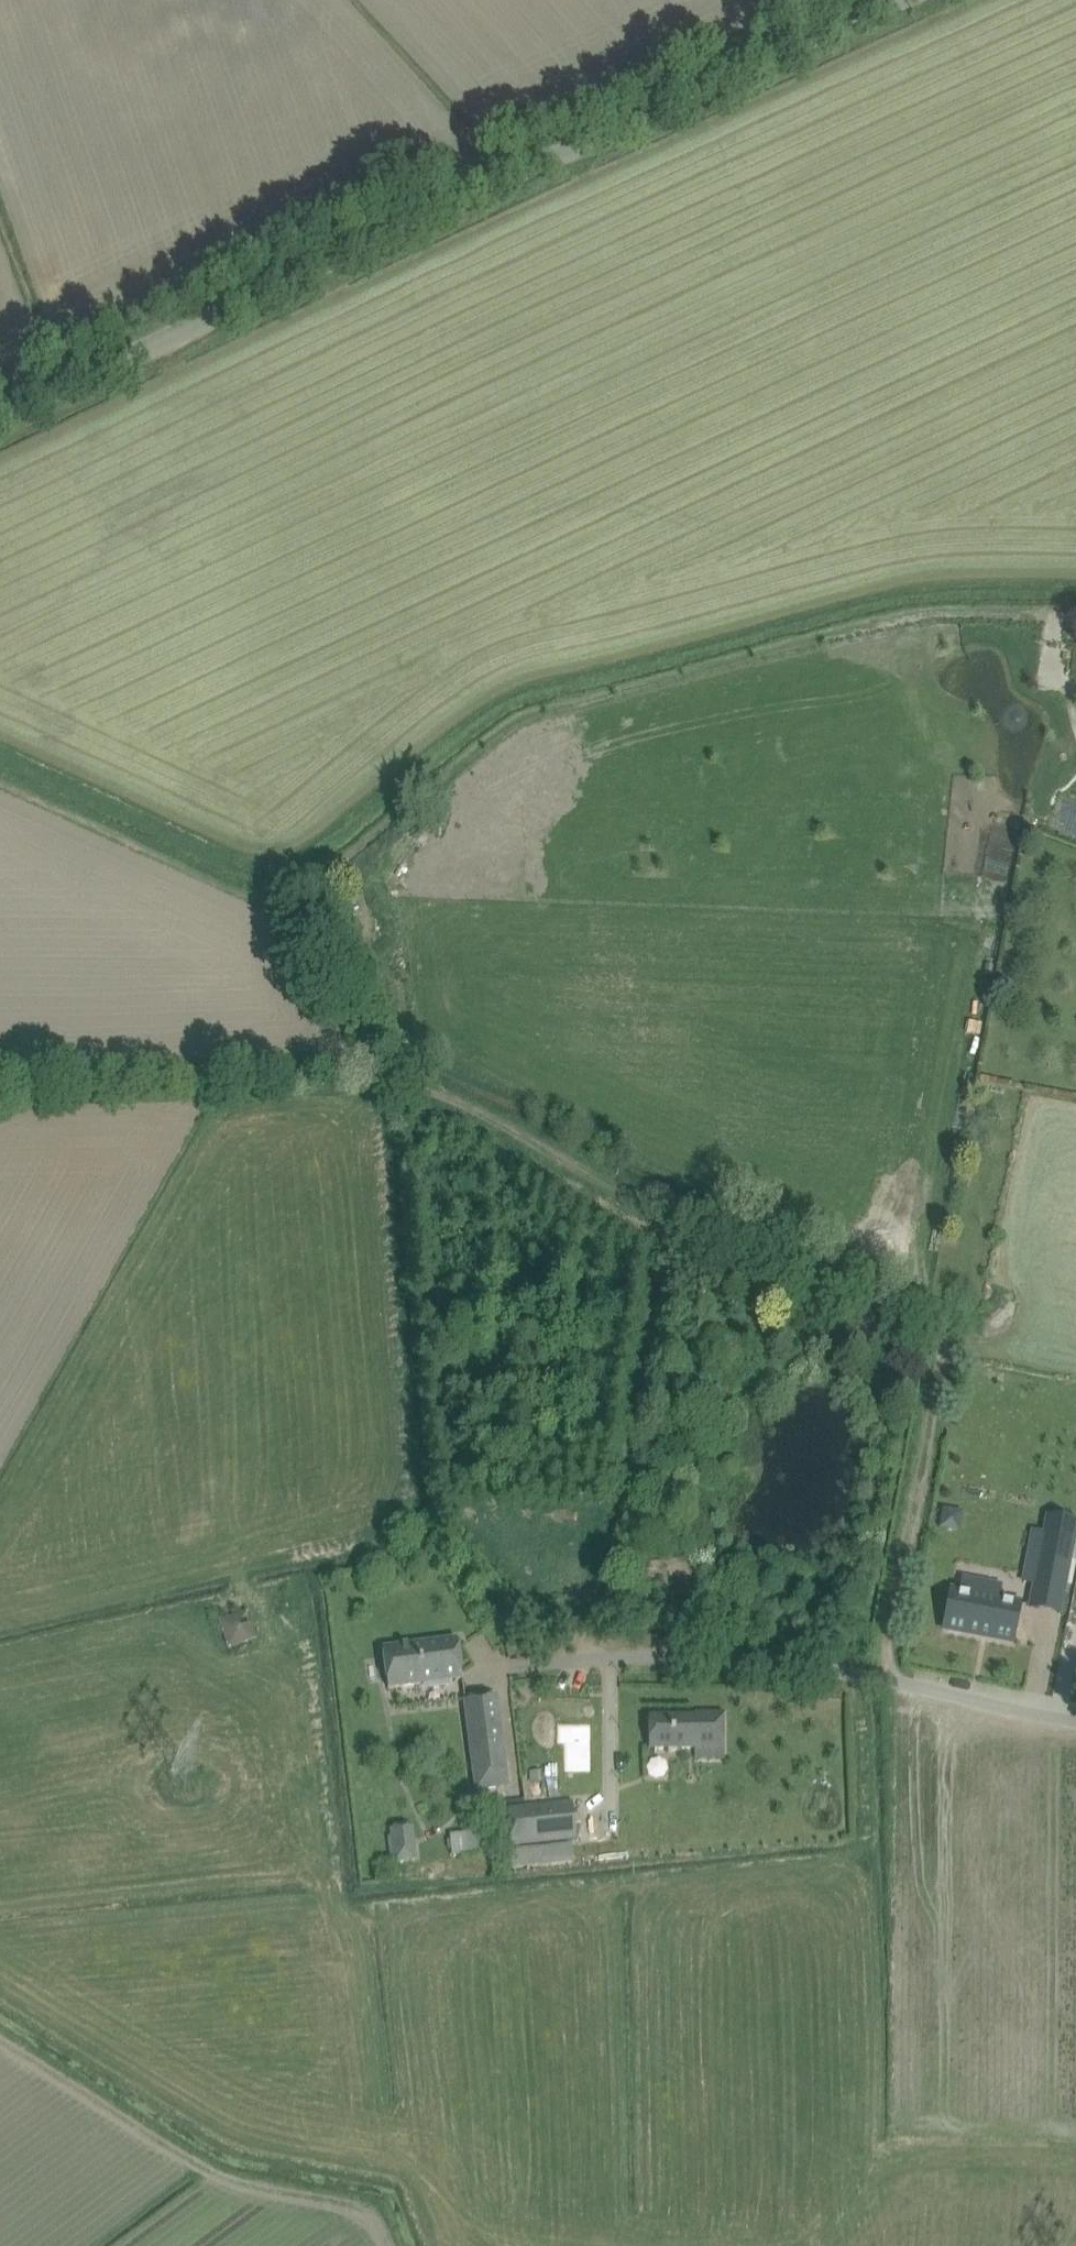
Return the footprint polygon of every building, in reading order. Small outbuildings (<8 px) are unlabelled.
[(1044,1533),(1034,1585),(1064,1590),(1074,1538),(1044,1533)] [(944,1629),(1012,1642),(1019,1604),(952,1591),(944,1629)] [(243,1608),(214,1615),(221,1646),(251,1640),(243,1608)] [(447,1685),(446,1681),(462,1679),(457,1639),(382,1649),(388,1688),(426,1683),(426,1688),(447,1685)] [(463,1700),(474,1792),(509,1787),(498,1695),(463,1700)] [(724,1749),(724,1712),(694,1712),(694,1715),(648,1715),(649,1749),(724,1749)] [(589,1729),(559,1729),(559,1744),(565,1744),(565,1773),(589,1773),(589,1729)] [(540,1772),(532,1772),(532,1781),(541,1781),(540,1772)] [(576,1838),(572,1801),(508,1807),(512,1845),(576,1838)] [(418,1860),(413,1825),(389,1829),(394,1864),(418,1860)]
